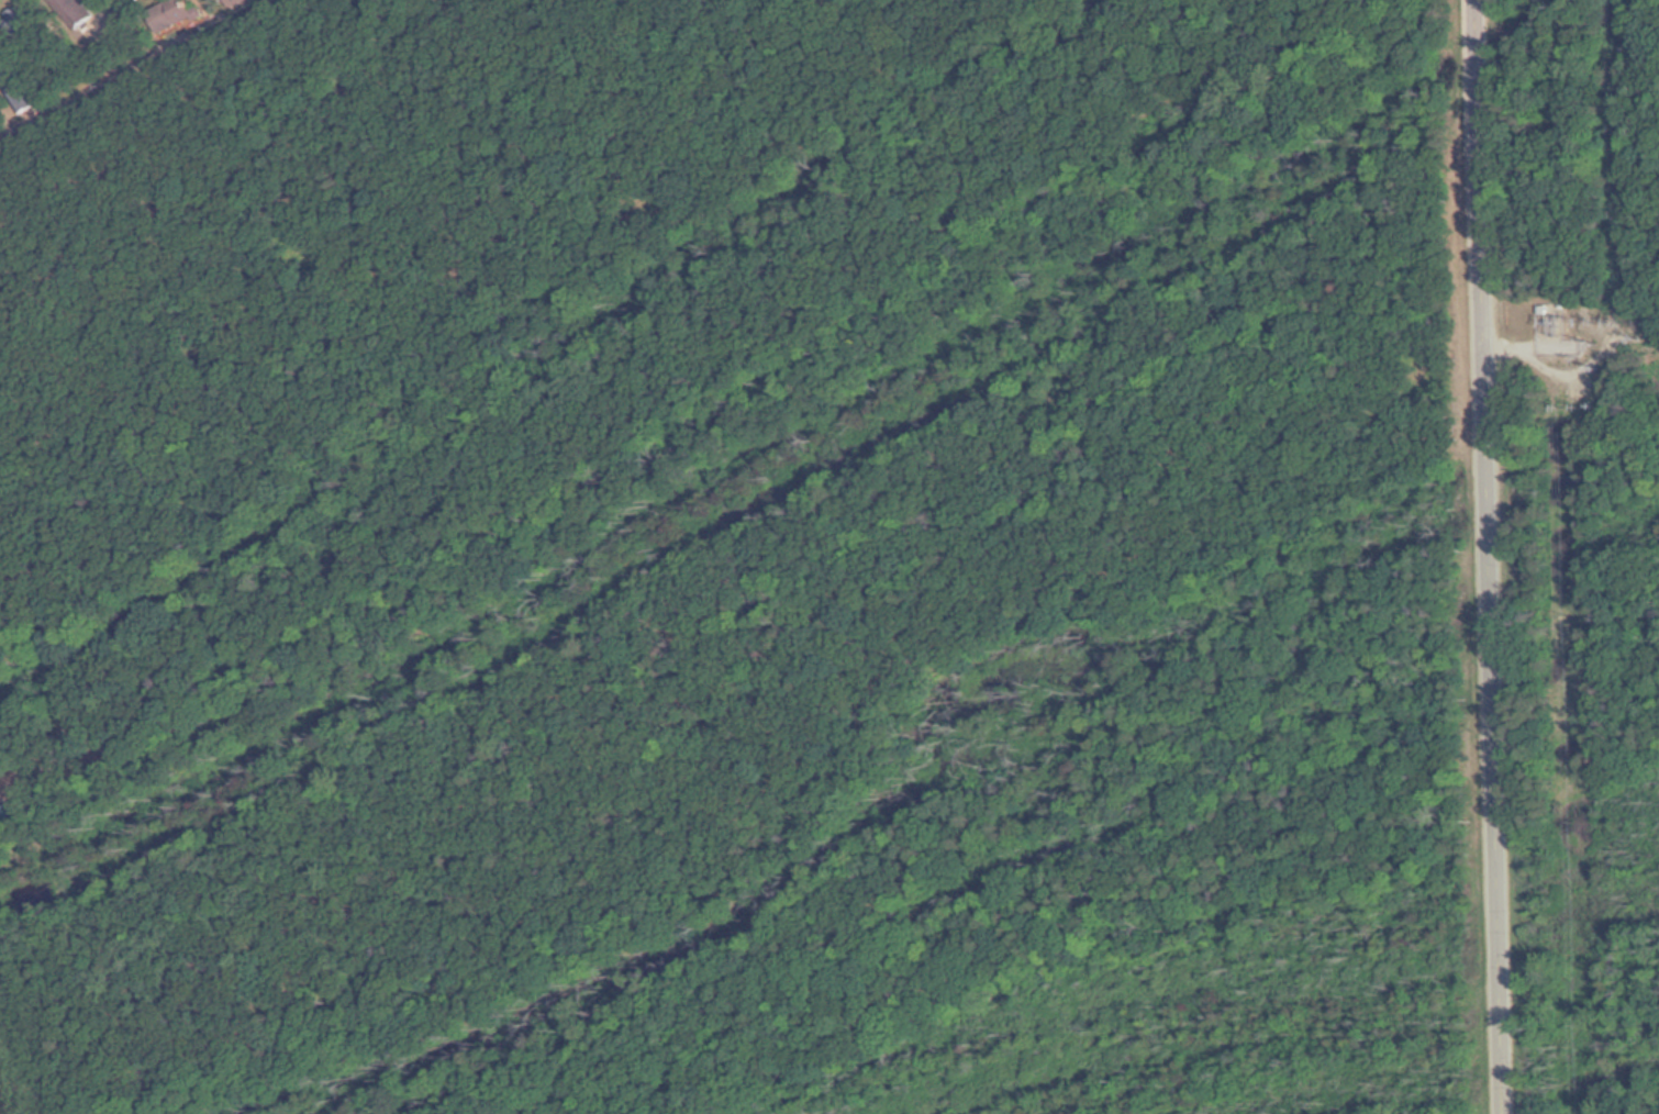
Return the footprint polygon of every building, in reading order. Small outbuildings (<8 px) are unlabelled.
[(79,32),(95,20),(81,0),(56,0),(79,32)] [(196,18),(191,0),(187,0),(171,5),(177,24),(196,18)]
